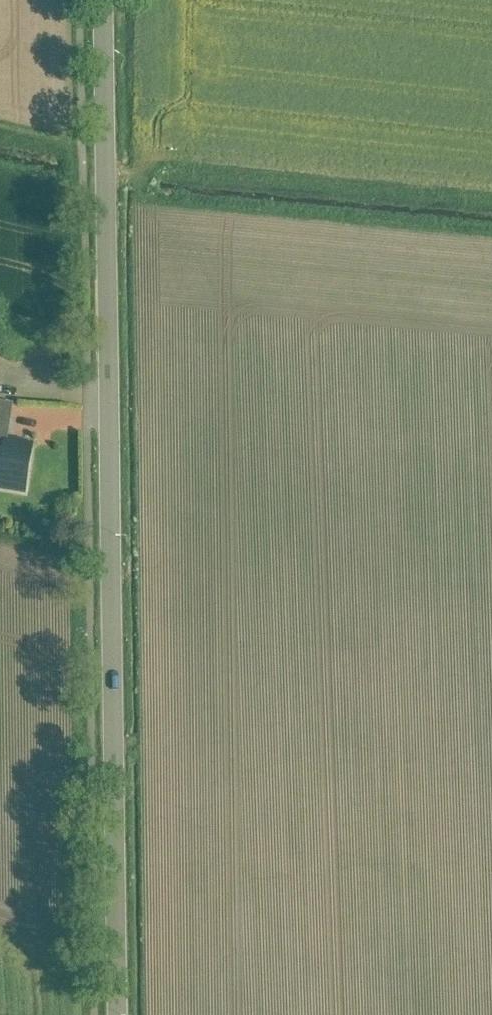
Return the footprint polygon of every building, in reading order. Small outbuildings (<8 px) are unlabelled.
[(24,502),(32,450),(6,446),(12,409),(0,407),(0,498),(24,502)]
